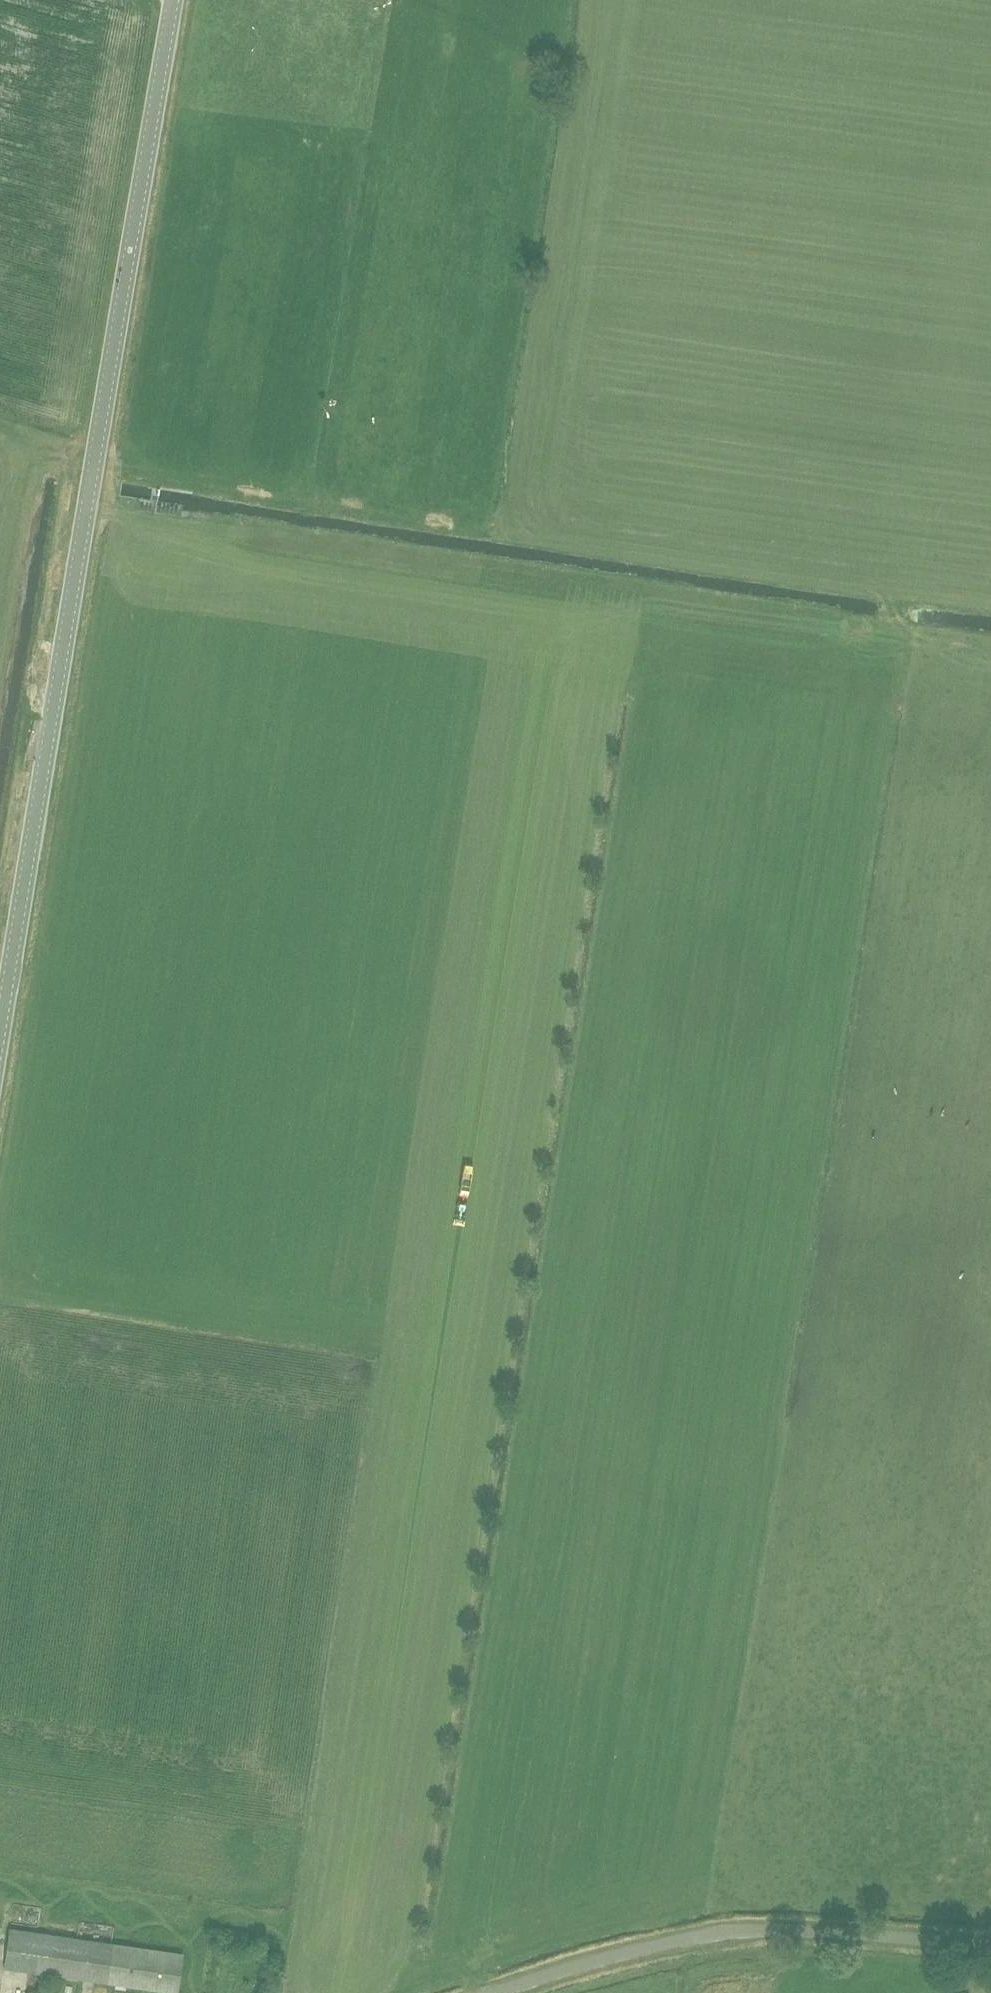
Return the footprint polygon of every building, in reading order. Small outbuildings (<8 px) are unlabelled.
[(10,1929),(4,1968),(172,1992),(176,1992),(182,1955),(10,1929)]
